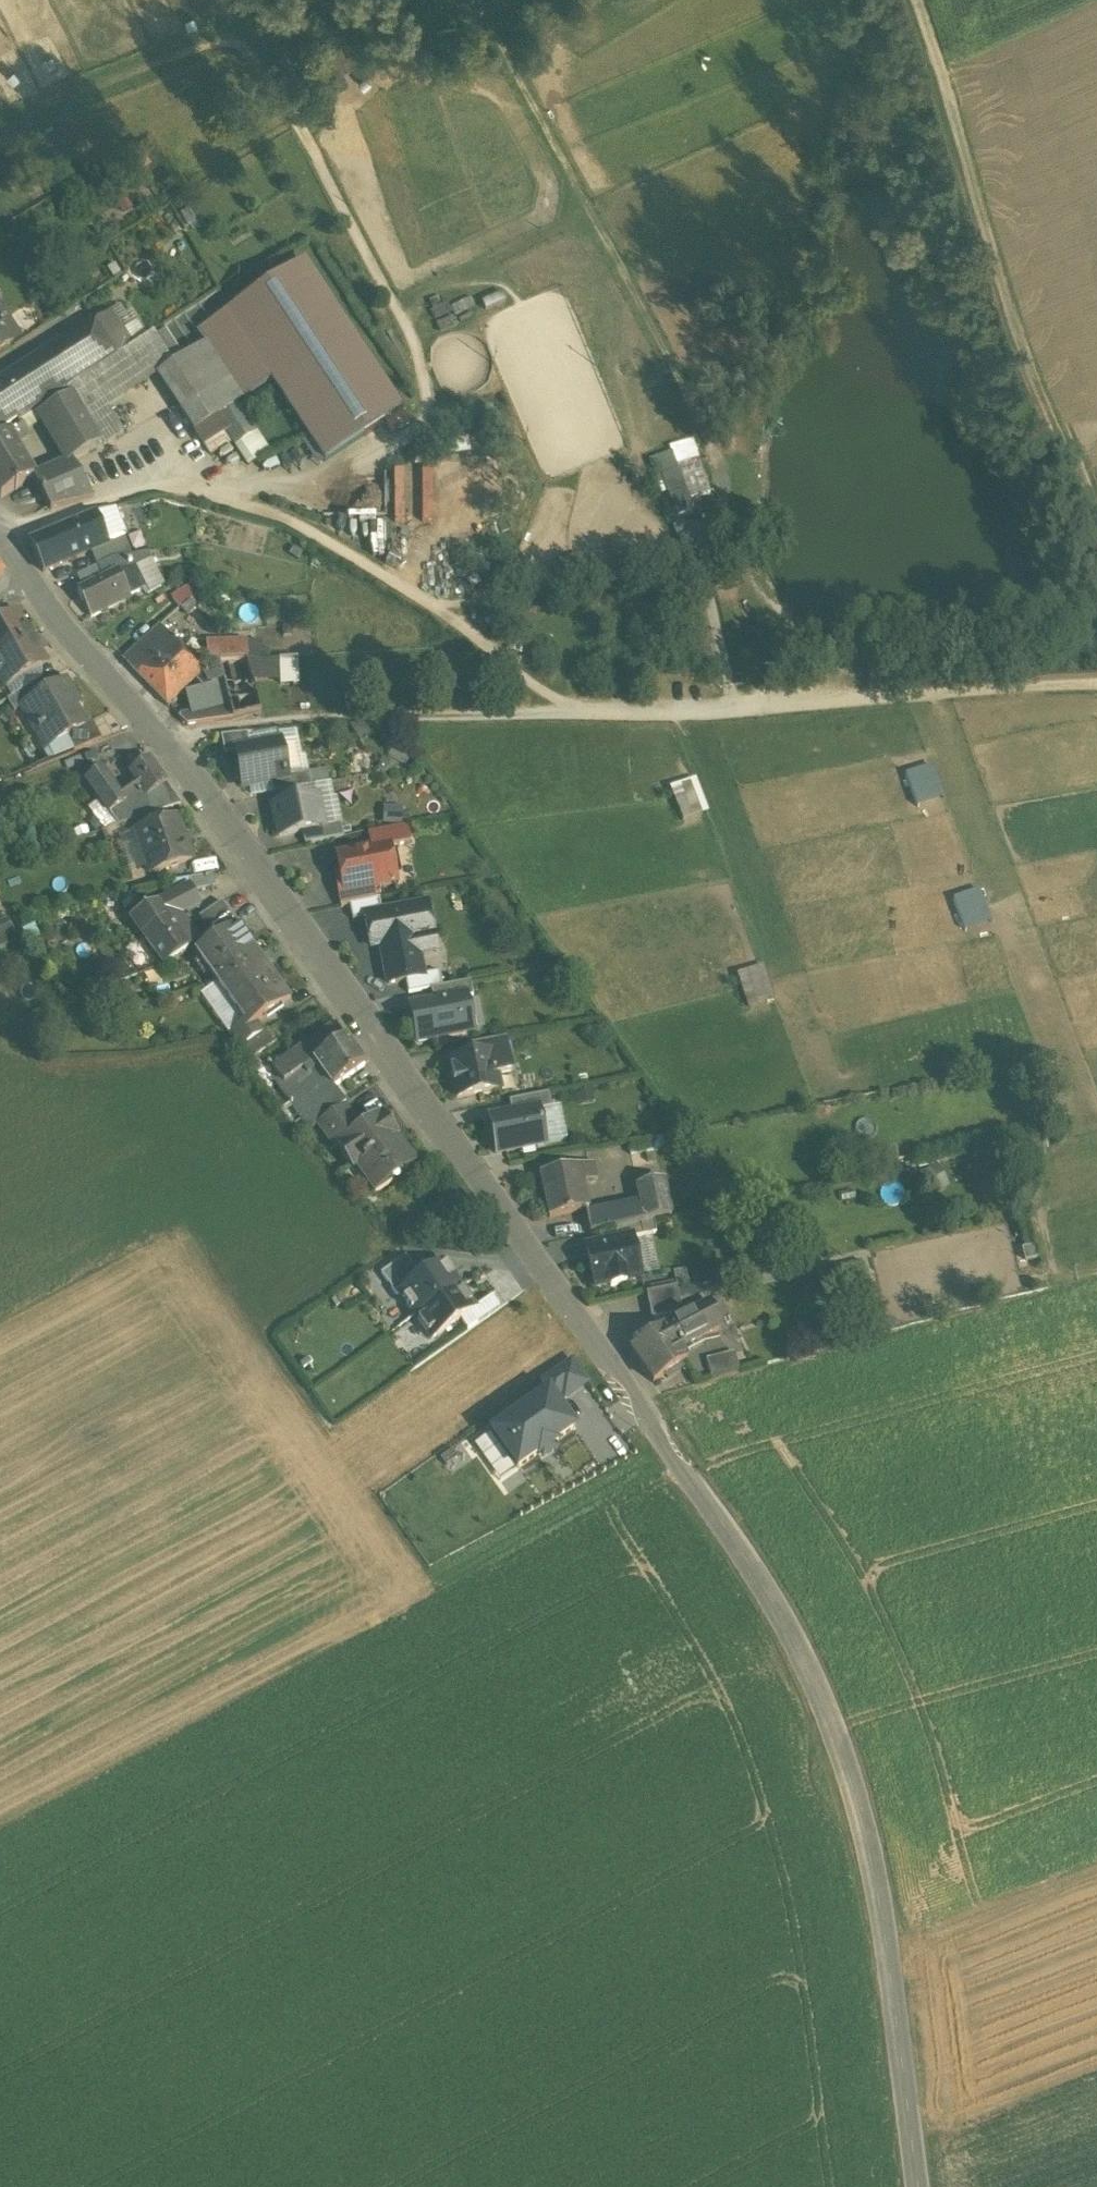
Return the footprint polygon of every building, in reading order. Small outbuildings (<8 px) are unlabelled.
[(304,262),(226,314),(271,382),(325,462),(403,411),(304,262)] [(134,348),(111,313),(57,349),(82,381),(87,378),(134,348)] [(0,314),(0,352),(12,344),(3,329),(8,326),(0,314)] [(271,382),(226,314),(196,333),(206,346),(242,401),(271,382)] [(185,360),(166,331),(154,339),(172,368),(185,360)] [(134,348),(87,378),(107,410),(132,393),(163,374),(172,368),(154,339),(152,336),(134,348)] [(242,401),(206,346),(185,360),(172,368),(163,374),(199,429),(218,417),(238,403),(242,401)] [(82,381),(57,349),(38,361),(61,395),(67,391),(82,381)] [(38,361),(1,386),(21,417),(22,419),(24,421),(41,409),(61,395),(38,361)] [(67,391),(74,402),(99,447),(121,435),(107,410),(87,378),(82,381),(67,391)] [(0,386),(0,431),(21,417),(1,386),(0,386)] [(61,395),(41,409),(47,420),(71,463),(73,462),(99,447),(74,402),(67,391),(61,395)] [(238,403),(218,417),(228,432),(235,442),(231,445),(247,468),(259,460),(271,452),(238,403)] [(20,423),(23,427),(28,433),(47,420),(41,409),(24,421),(20,423)] [(218,417),(199,429),(209,444),(228,432),(218,417)] [(23,427),(9,438),(14,446),(18,442),(19,444),(30,436),(28,433),(23,427)] [(235,442),(228,432),(209,444),(216,455),(231,445),(235,442)] [(9,438),(0,443),(0,498),(31,480),(33,480),(14,446),(9,438)] [(676,463),(699,455),(693,438),(670,446),(672,452),(676,463)] [(672,452),(651,460),(657,478),(665,476),(664,475),(678,470),(676,463),(672,452)] [(678,470),(687,497),(711,490),(699,455),(676,463),(678,470)] [(33,480),(31,480),(41,497),(61,487),(81,477),(73,462),(71,463),(33,480)] [(687,497),(678,470),(664,475),(665,476),(678,512),(692,508),(687,497)] [(404,472),(392,472),(393,526),(405,526),(404,472)] [(81,477),(61,487),(71,506),(93,500),(81,477)] [(61,487),(41,497),(50,512),(71,506),(61,487)] [(115,510),(95,515),(87,518),(100,548),(124,537),(126,536),(115,510)] [(333,541),(381,542),(382,517),(334,516),(333,541)] [(87,518),(72,524),(85,554),(91,552),(100,548),(87,518)] [(72,524),(30,543),(43,572),(85,554),(72,524)] [(100,548),(91,552),(98,567),(100,566),(111,561),(121,559),(132,557),(124,537),(100,548)] [(132,557),(121,559),(126,569),(136,590),(128,594),(130,598),(145,591),(135,570),(150,563),(147,555),(132,557)] [(121,559),(111,561),(100,566),(106,578),(118,573),(126,569),(121,559)] [(150,563),(135,570),(145,591),(148,597),(161,589),(150,563)] [(136,590),(126,569),(118,573),(128,594),(136,590)] [(106,578),(79,592),(91,617),(130,598),(128,594),(118,573),(106,578)] [(190,585),(171,597),(179,608),(197,596),(190,585)] [(17,656),(33,647),(17,617),(0,627),(0,665),(17,656)] [(161,627),(124,658),(155,693),(167,681),(161,674),(172,664),(166,659),(178,646),(161,627)] [(246,642),(207,644),(208,663),(218,662),(247,661),(246,642)] [(202,669),(178,646),(166,659),(172,664),(161,674),(167,681),(155,693),(164,704),(202,672),(204,671),(202,669)] [(0,665),(0,682),(9,699),(50,676),(33,647),(17,656),(0,665)] [(708,650),(695,654),(700,669),(713,665),(708,650)] [(247,661),(218,662),(223,682),(228,701),(232,719),(262,711),(247,661)] [(223,682),(218,662),(208,663),(208,664),(202,669),(204,671),(202,672),(210,685),(223,682)] [(41,697),(23,707),(24,708),(38,734),(44,731),(52,746),(66,738),(85,728),(84,726),(71,703),(77,700),(68,682),(41,697)] [(35,686),(6,702),(13,715),(24,708),(23,707),(41,697),(35,686)] [(228,701),(190,712),(195,725),(232,719),(228,701)] [(190,712),(177,716),(187,726),(195,725),(190,712)] [(92,722),(84,726),(85,728),(66,738),(74,752),(102,741),(92,722)] [(247,733),(221,737),(224,755),(236,753),(250,750),(247,733)] [(250,750),(236,753),(243,787),(270,781),(287,778),(287,777),(280,743),(250,750)] [(166,784),(148,759),(130,772),(134,778),(142,790),(147,797),(166,784)] [(931,766),(906,776),(917,808),(943,798),(931,766)] [(117,790),(102,769),(85,781),(109,814),(120,807),(126,802),(117,790)] [(309,773),(287,777),(287,778),(270,781),(273,794),(311,787),(309,773)] [(134,778),(117,790),(126,802),(142,790),(134,778)] [(670,789),(682,821),(707,812),(695,780),(670,789)] [(166,784),(147,797),(152,802),(127,817),(120,807),(109,814),(117,826),(152,814),(180,804),(166,784)] [(126,802),(120,807),(127,817),(152,802),(147,797),(142,790),(126,802)] [(317,798),(273,807),(279,837),(302,832),(323,828),(317,798)] [(381,805),(381,822),(401,822),(401,805),(381,805)] [(117,826),(101,831),(106,843),(135,833),(156,826),(152,814),(117,826)] [(156,826),(135,833),(149,875),(192,861),(177,819),(156,826)] [(323,828),(302,832),(305,845),(343,838),(341,824),(323,828)] [(407,825),(368,832),(371,849),(388,846),(389,847),(410,843),(407,825)] [(371,849),(337,856),(344,889),(344,893),(377,886),(396,882),(389,847),(388,846),(371,849)] [(212,874),(189,880),(191,892),(215,887),(212,874)] [(377,886),(344,893),(344,889),(337,890),(341,908),(350,906),(379,900),(377,886)] [(189,890),(177,896),(186,912),(187,914),(199,908),(189,890)] [(953,900),(965,929),(991,919),(979,890),(953,900)] [(177,896),(152,909),(160,924),(167,919),(168,921),(186,912),(177,896)] [(379,900),(350,906),(352,921),(365,918),(365,916),(382,913),(379,900)] [(222,903),(199,919),(215,944),(217,943),(239,927),(222,903)] [(382,913),(365,916),(365,918),(371,948),(387,945),(389,955),(383,957),(388,985),(406,982),(423,978),(423,976),(419,957),(439,952),(436,935),(434,936),(427,904),(382,913)] [(152,909),(132,920),(141,937),(160,924),(152,909)] [(168,921),(167,919),(160,924),(141,937),(165,969),(190,950),(168,921)] [(0,927),(0,947),(16,940),(8,924),(0,927)] [(239,927),(217,943),(218,944),(197,959),(216,986),(259,956),(239,927)] [(259,956),(216,986),(246,1029),(247,1030),(256,1024),(257,1024),(290,1000),(259,956)] [(737,974),(748,1006),(774,997),(763,966),(737,974)] [(439,972),(423,976),(423,978),(406,982),(408,994),(431,990),(442,987),(439,972)] [(442,987),(431,990),(433,1003),(465,996),(465,998),(472,997),(470,982),(442,987)] [(433,1003),(414,1007),(417,1023),(414,1024),(418,1043),(466,1033),(462,1017),(469,1015),(465,998),(465,996),(433,1003)] [(256,1024),(247,1030),(246,1029),(231,1040),(239,1052),(264,1035),(257,1024),(256,1024)] [(336,1029),(274,1073),(283,1086),(284,1087),(314,1065),(313,1064),(345,1041),(336,1029)] [(239,1052),(235,1056),(243,1068),(275,1045),(267,1033),(239,1052)] [(505,1039),(467,1046),(469,1059),(508,1052),(505,1039)] [(364,1068),(345,1041),(313,1064),(314,1065),(332,1090),(333,1090),(364,1068)] [(469,1059),(449,1063),(450,1068),(453,1085),(454,1085),(457,1099),(499,1091),(496,1077),(512,1074),(508,1052),(469,1059)] [(332,1090),(314,1065),(284,1087),(283,1086),(280,1088),(310,1131),(318,1125),(345,1107),(333,1090),(332,1090)] [(548,1094),(509,1102),(512,1115),(538,1110),(539,1111),(551,1109),(548,1094)] [(352,1117),(345,1107),(318,1125),(325,1136),(352,1117)] [(512,1115),(495,1118),(498,1136),(493,1137),(497,1154),(545,1144),(539,1111),(538,1110),(512,1115)] [(352,1117),(325,1136),(334,1149),(337,1148),(361,1131),(352,1117)] [(396,1137),(391,1140),(380,1123),(364,1134),(361,1131),(337,1148),(352,1171),(361,1165),(380,1193),(417,1167),(396,1137)] [(650,1139),(626,1144),(629,1156),(653,1151),(650,1139)] [(578,1167),(540,1175),(544,1192),(537,1193),(538,1200),(545,1198),(549,1218),(587,1210),(581,1182),(592,1180),(589,1167),(578,1169),(578,1167)] [(661,1170),(635,1177),(637,1186),(663,1180),(661,1170)] [(637,1186),(636,1186),(640,1204),(645,1222),(653,1221),(671,1217),(663,1180),(637,1186)] [(640,1204),(587,1216),(590,1234),(645,1222),(640,1204)] [(645,1222),(615,1229),(618,1242),(632,1239),(656,1233),(653,1221),(645,1222)] [(618,1242),(586,1249),(595,1287),(610,1284),(611,1288),(626,1284),(625,1280),(640,1277),(632,1239),(618,1242)] [(406,1258),(381,1276),(396,1298),(399,1296),(421,1280),(406,1258)] [(421,1280),(399,1296),(415,1319),(459,1287),(443,1265),(421,1280)] [(459,1287),(415,1319),(431,1342),(475,1310),(459,1287)] [(677,1292),(681,1314),(702,1305),(698,1288),(677,1292)] [(676,1289),(646,1295),(652,1321),(681,1314),(677,1292),(676,1289)] [(708,1307),(664,1330),(630,1353),(653,1385),(686,1361),(681,1353),(720,1332),(708,1307)] [(734,1354),(706,1361),(712,1381),(740,1374),(734,1354)] [(571,1361),(540,1383),(547,1394),(549,1393),(554,1400),(561,1395),(564,1399),(587,1383),(571,1361)] [(492,1433),(518,1469),(537,1455),(539,1457),(556,1445),(554,1442),(574,1428),(554,1400),(549,1393),(547,1394),(492,1433)]
